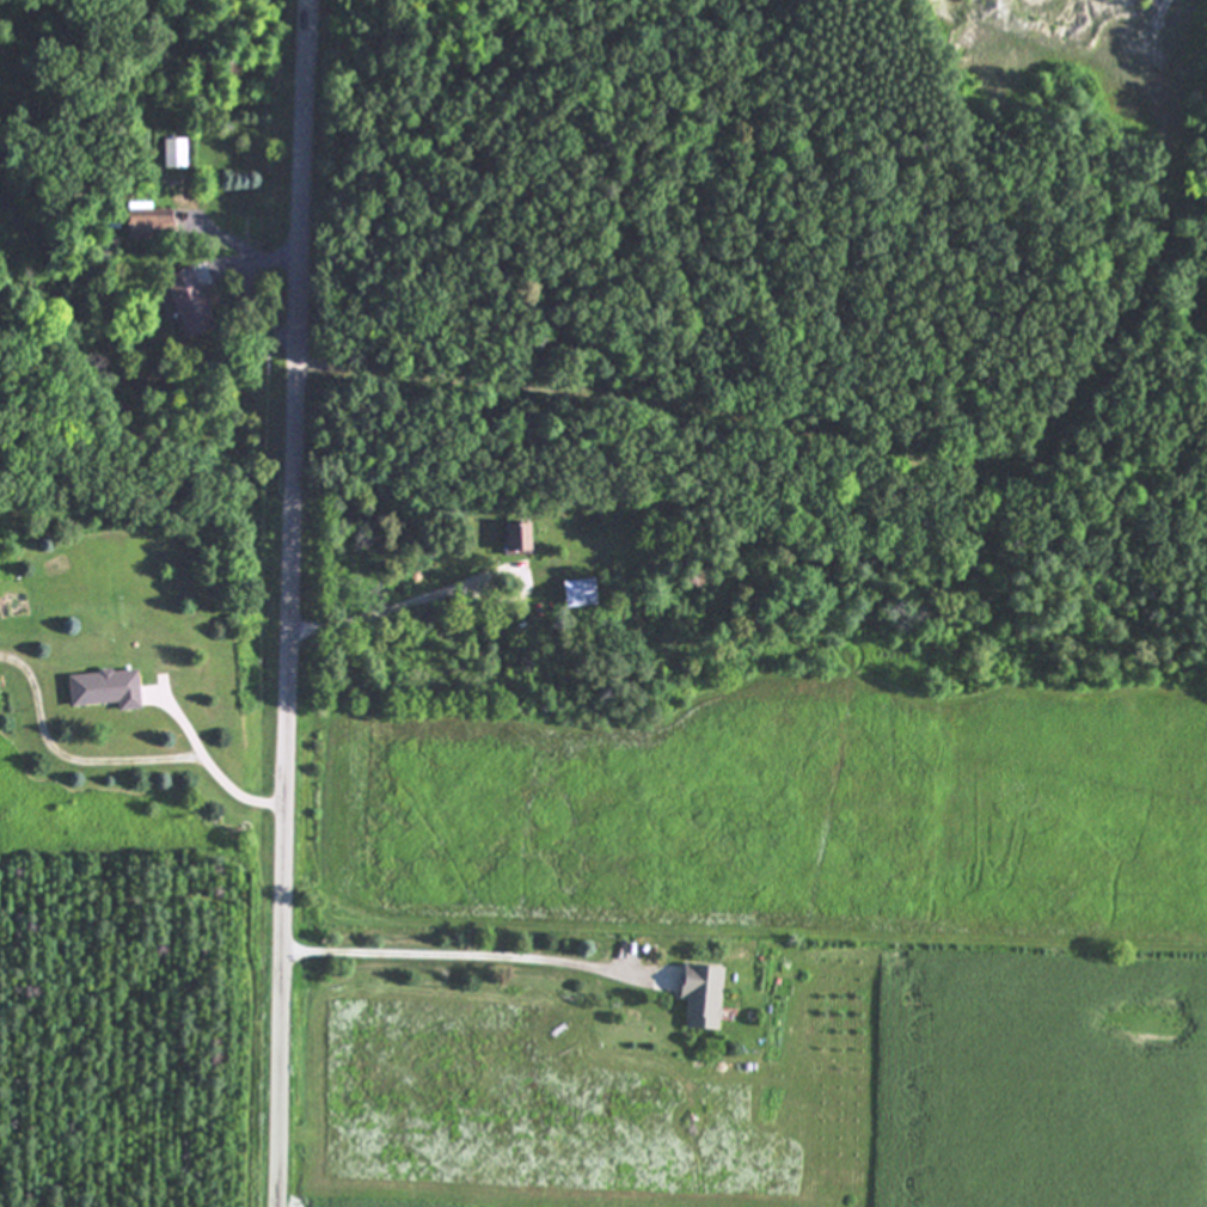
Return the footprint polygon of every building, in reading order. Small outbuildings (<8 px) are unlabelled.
[(167,168),(189,167),(188,138),(167,139),(167,168)] [(177,236),(176,208),(130,210),(131,237),(177,236)] [(220,327),(201,277),(171,288),(190,338),(220,327)] [(511,524),(512,552),(531,551),(531,524),(511,524)] [(600,605),(598,579),(568,581),(569,607),(600,605)] [(71,676),(74,705),(121,701),(122,711),(146,709),(142,668),(71,676)] [(727,968),(688,965),(686,994),(691,995),(688,1028),(723,1031),(727,968)]
